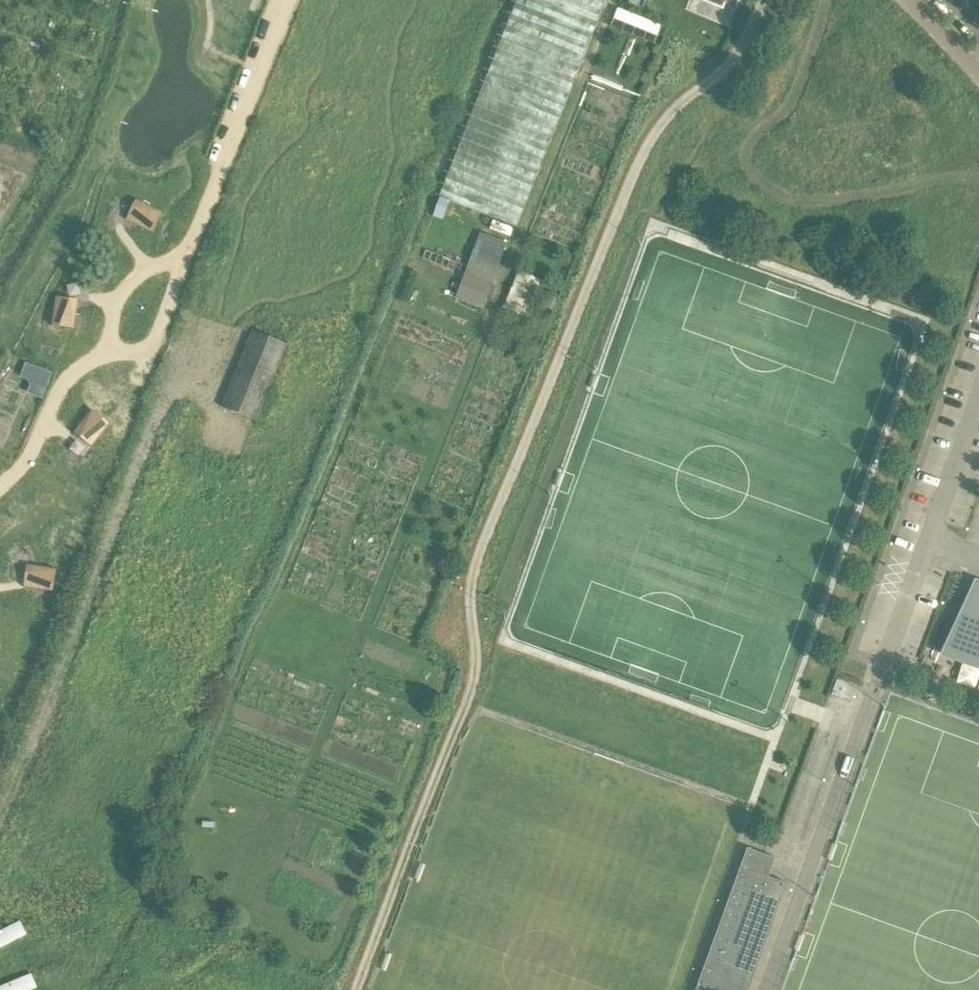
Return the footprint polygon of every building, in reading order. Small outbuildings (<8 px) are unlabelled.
[(440,195),(516,226),(606,0),(516,0),(440,195)] [(723,10),(726,2),(727,0),(700,0),(723,10)] [(92,15),(101,17),(104,8),(94,5),(92,15)] [(162,212),(136,199),(126,220),(152,233),(162,212)] [(474,248),(500,258),(506,242),(497,239),(498,236),(492,233),(490,236),(480,233),(474,248)] [(531,313),(540,274),(517,268),(508,308),(531,313)] [(79,299),(56,296),(52,325),(74,328),(79,299)] [(223,407),(257,421),(287,345),(253,331),(223,407)] [(41,397),(46,386),(36,383),(34,377),(37,368),(27,364),(21,378),(28,380),(31,386),(28,392),(41,397)] [(51,373),(37,368),(34,377),(36,383),(46,386),(51,373)] [(110,424),(92,410),(74,432),(92,446),(110,424)] [(56,569),(27,565),(24,587),(53,591),(56,569)] [(977,584),(956,644),(978,652),(978,585),(977,584)] [(203,822),(202,832),(214,833),(215,823),(203,822)] [(787,884),(768,877),(775,858),(748,848),(741,868),(753,872),(747,888),(735,884),(697,989),(748,989),(787,884)]
